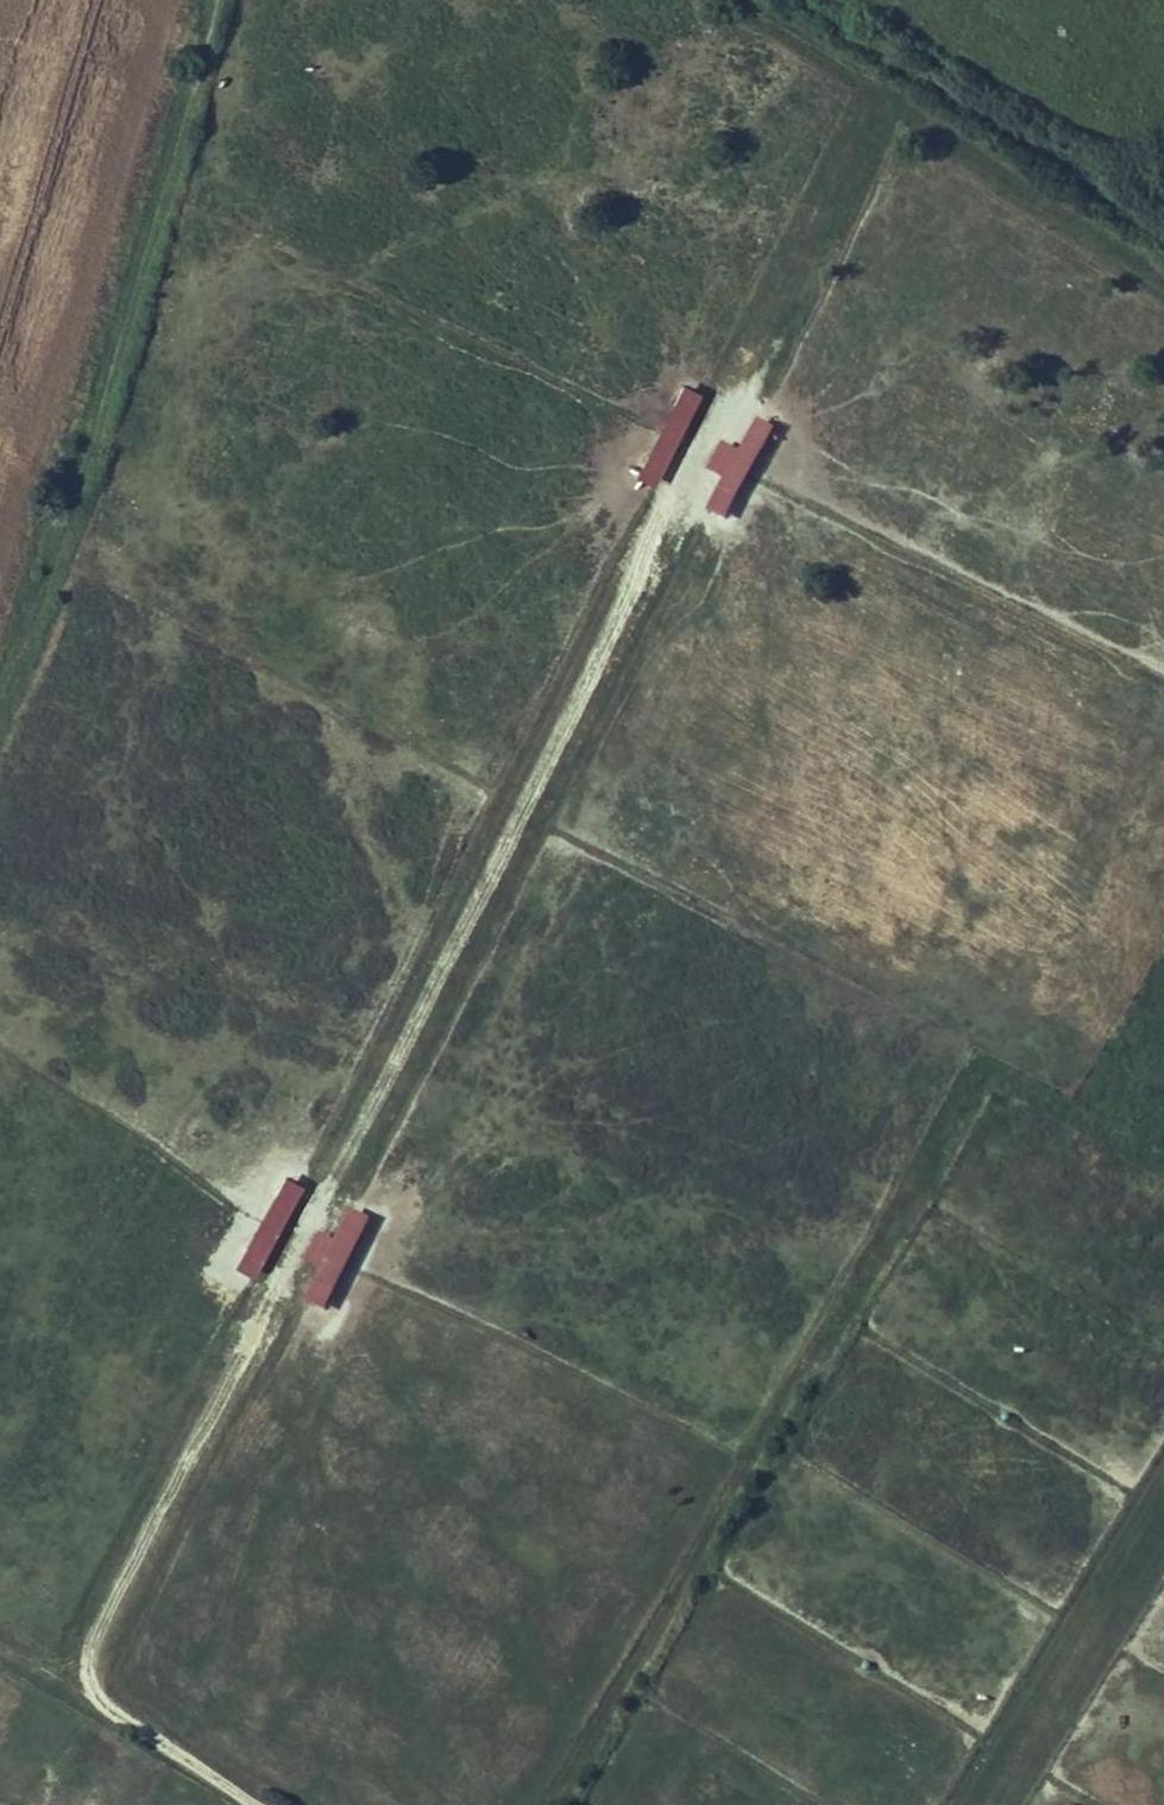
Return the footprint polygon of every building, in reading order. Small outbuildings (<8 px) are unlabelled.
[(334,1291),(347,1263),(326,1253),(312,1281),(334,1291)]
